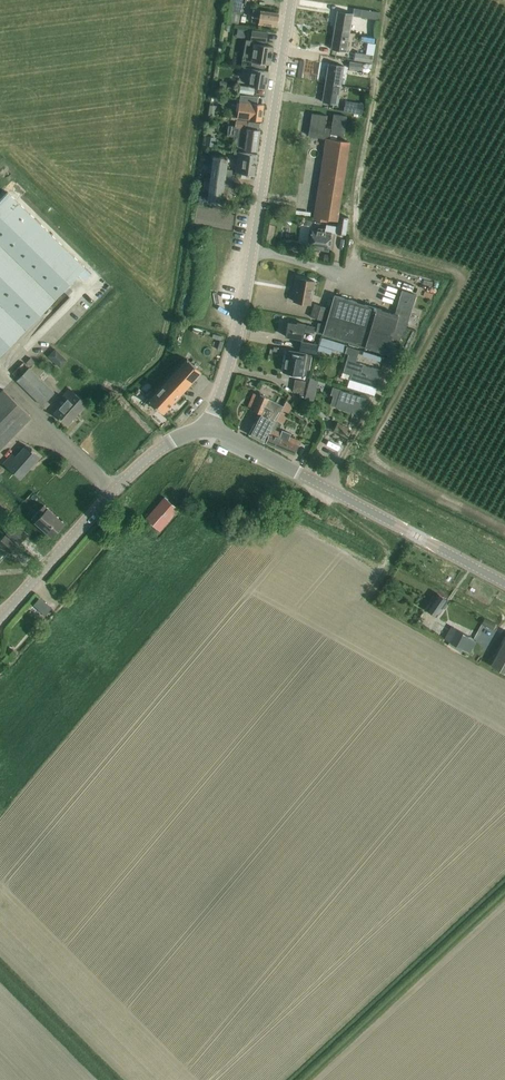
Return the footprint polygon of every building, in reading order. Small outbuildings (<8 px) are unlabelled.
[(276,25),(278,13),(253,9),(251,21),(256,22),(257,18),(259,18),(259,22),(276,25)] [(379,19),(380,12),(363,9),(361,16),(379,19)] [(350,32),(353,13),(337,10),(334,29),(350,32)] [(371,33),(383,33),(383,25),(370,25),(371,33)] [(346,51),(350,32),(334,29),(331,49),(346,51)] [(267,41),(268,32),(252,30),(251,39),(267,41)] [(373,43),(374,37),(361,35),(360,41),(373,43)] [(262,44),(254,43),(251,61),(251,66),(264,68),(265,63),(270,64),(273,46),(262,44)] [(371,62),(373,55),(355,52),(354,59),(371,62)] [(362,69),(363,63),(350,61),(349,68),(362,69)] [(341,85),(344,65),(329,63),(325,82),(341,85)] [(266,88),(269,71),(244,67),(243,74),(250,75),(248,85),(266,88)] [(337,104),(341,85),(325,82),(322,101),(337,104)] [(254,93),(255,87),(241,84),(240,91),(254,93)] [(221,103),(224,94),(218,92),(216,102),(221,103)] [(261,120),(263,104),(257,103),(258,96),(240,94),(237,116),(261,120)] [(346,101),(345,110),(362,113),(364,104),(346,101)] [(331,128),(324,127),(326,115),(312,112),(308,135),(326,138),(324,149),(314,218),(326,220),(326,218),(336,219),(337,212),(338,213),(350,141),(336,139),(337,134),(344,135),(347,116),(333,114),(331,128)] [(257,150),(260,130),(247,128),(248,121),(236,119),(235,127),(239,128),(238,137),(235,138),(235,143),(237,144),(236,147),(257,150)] [(254,174),(256,154),(236,151),(233,172),(242,173),(241,176),(250,178),(251,174),(254,174)] [(230,187),(232,173),(225,172),(227,157),(212,155),(209,180),(204,179),(202,189),(205,190),(204,198),(226,201),(228,187),(230,187)] [(20,178),(26,184),(30,180),(24,174),(20,178)] [(85,267),(7,191),(0,199),(0,355),(85,267)] [(344,235),(347,217),(340,216),(337,233),(344,235)] [(323,231),(324,228),(317,227),(317,230),(312,229),(309,247),(327,250),(330,232),(323,231)] [(310,303),(314,280),(295,277),(294,286),(296,287),(293,300),(310,303)] [(405,329),(415,294),(402,290),(395,313),(334,295),(322,333),(385,352),(390,335),(399,338),(405,329)] [(323,320),(327,307),(314,303),(310,316),(323,320)] [(306,324),(306,323),(297,321),(296,323),(287,322),(285,335),(303,339),(305,330),(314,332),(315,325),(306,324)] [(231,348),(234,335),(228,333),(224,346),(231,348)] [(54,348),(59,358),(72,350),(67,341),(54,348)] [(301,341),(300,350),(316,353),(317,344),(301,341)] [(331,354),(334,345),(326,343),(323,352),(331,354)] [(376,387),(380,376),(378,375),(380,369),(355,362),(359,350),(347,346),(345,352),(348,353),(343,370),(351,373),(349,378),(376,387)] [(307,369),(310,354),(301,352),(290,350),(289,355),(286,354),(283,371),(294,373),(301,374),(302,368),(307,369)] [(30,365),(34,361),(30,357),(26,361),(30,365)] [(163,413),(201,371),(187,358),(156,392),(149,400),(163,413)] [(42,405),(54,392),(29,367),(16,380),(42,405)] [(310,377),(305,397),(313,400),(318,379),(310,377)] [(302,392),(304,381),(294,379),(293,391),(302,392)] [(31,416),(3,389),(0,392),(0,447),(31,416)] [(67,424),(86,403),(69,389),(61,398),(65,401),(54,412),(67,424)] [(361,410),(365,397),(340,389),(335,406),(355,413),(356,408),(361,410)] [(264,442),(276,419),(283,406),(283,405),(270,398),(259,394),(253,410),(261,413),(255,423),(254,423),(248,433),(264,441),(264,442)] [(283,406),(281,410),(288,414),(293,404),(286,400),(283,405),(283,406)] [(280,421),(276,419),(264,442),(294,454),(298,444),(300,440),(291,436),(290,436),(291,433),(281,429),(281,432),(276,430),(280,421)] [(346,437),(350,430),(337,423),(333,430),(346,437)] [(20,477),(39,456),(26,445),(15,456),(12,453),(4,463),(20,477)] [(164,496),(146,518),(154,525),(155,526),(160,530),(163,526),(178,509),(173,504),(164,496)] [(51,536),(63,523),(44,505),(32,518),(51,536)] [(19,543),(27,534),(15,523),(7,532),(19,543)] [(17,545),(5,535),(0,540),(0,544),(10,553),(17,545)] [(447,600),(438,593),(435,597),(433,595),(429,600),(432,602),(427,609),(436,616),(447,600)] [(45,614),(51,607),(40,597),(33,604),(45,614)] [(492,629),(495,623),(484,617),(481,623),(492,629)] [(469,653),(470,650),(476,641),(451,626),(444,638),(469,653)] [(491,665),(504,672),(504,638),(491,665)] [(17,653),(16,652),(14,650),(13,649),(7,655),(11,659),(17,653)] [(11,659),(7,655),(0,662),(0,663),(4,667),(11,660),(11,659)]
